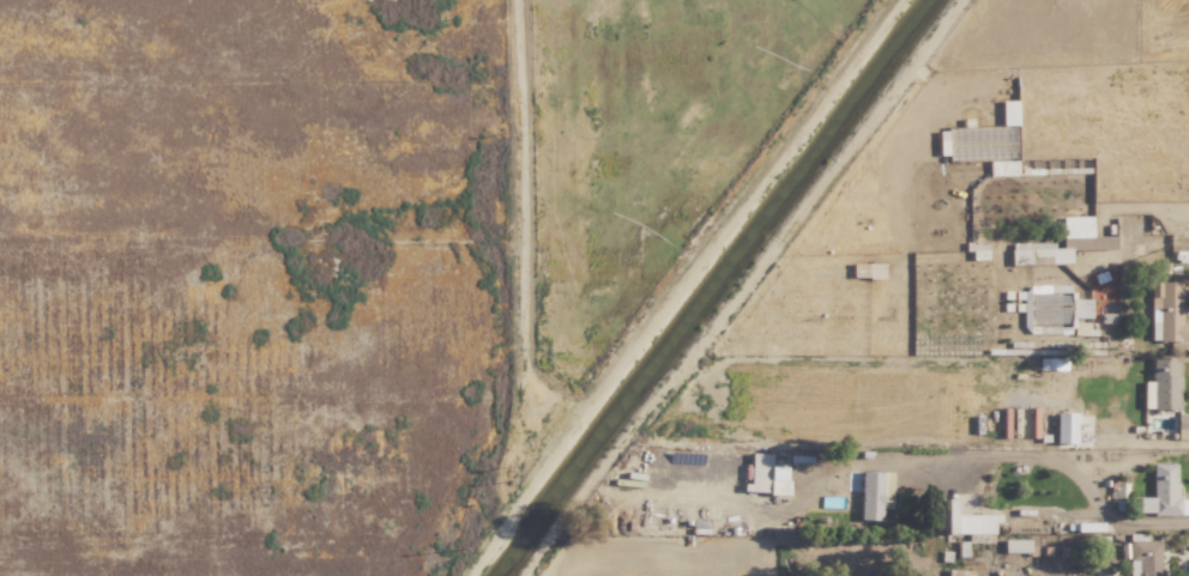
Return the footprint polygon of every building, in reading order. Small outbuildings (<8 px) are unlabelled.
[(1000,99),(1001,125),(1017,124),(1016,98),(1000,99)] [(1091,215),(1061,216),(1061,236),(1091,236),(1091,215)] [(1010,242),(1011,264),(1070,262),(1070,247),(1054,247),(1054,241),(1010,242)] [(1180,281),(1150,281),(1150,309),(1158,309),(1158,323),(1151,323),(1151,340),(1186,340),(1186,322),(1181,322),(1180,281)] [(1142,408),(1177,408),(1178,356),(1152,356),(1151,380),(1142,380),(1142,408)] [(1075,412),(1055,412),(1055,442),(1075,442),(1075,412)] [(786,465),(769,465),(769,452),(749,452),(748,492),(785,493),(786,465)] [(1152,463),(1152,496),(1138,496),(1138,514),(1177,513),(1177,463),(1152,463)] [(859,519),(881,519),(881,507),(889,507),(890,471),(860,470),(859,519)] [(994,513),(951,513),(951,498),(945,498),(945,519),(946,519),(946,531),(994,531),(994,513)] [(1002,551),(1028,552),(1028,538),(1003,538),(1002,551)] [(1160,539),(1128,540),(1128,575),(1161,575),(1160,539)]
